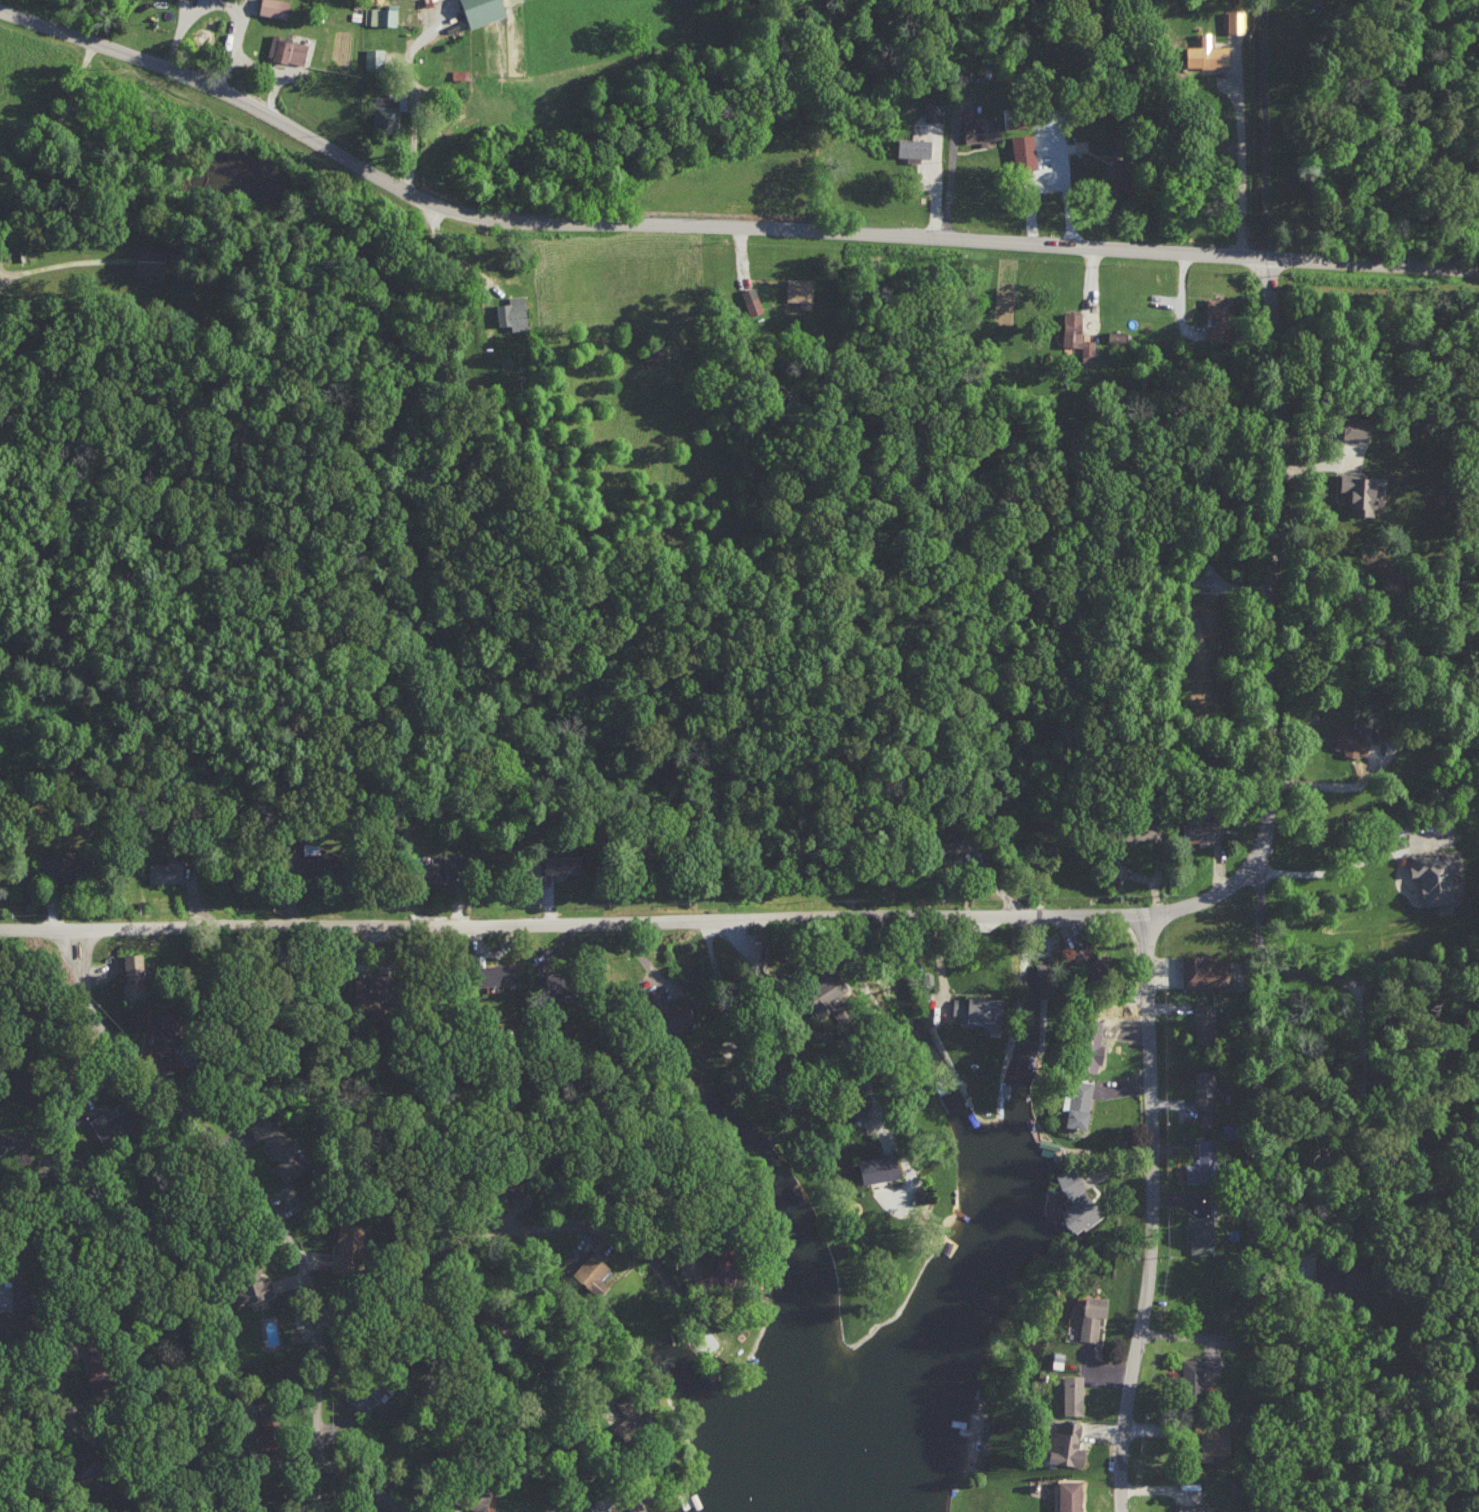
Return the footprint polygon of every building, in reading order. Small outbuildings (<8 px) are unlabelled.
[(261,14),(289,18),(292,0),(263,0),(261,14)] [(505,0),(463,0),(472,26),(509,14),(505,0)] [(398,7),(365,6),(365,23),(398,24),(398,7)] [(1246,32),(1245,10),(1229,11),(1229,33),(1246,32)] [(1231,66),(1231,46),(1213,45),(1213,32),(1203,32),(1202,45),(1191,45),(1190,65),(1231,66)] [(268,57),(305,64),(309,41),(273,34),(268,57)] [(366,69),(386,70),(386,47),(367,47),(366,69)] [(375,128),(400,129),(401,96),(376,95),(375,128)] [(944,121),(944,103),(926,102),(925,120),(944,121)] [(1003,107),(1004,127),(1033,126),(1032,106),(1003,107)] [(966,142),(982,141),(982,144),(1002,143),(1001,121),(992,121),(992,116),(977,116),(978,123),(965,123),(966,142)] [(1036,134),(1014,135),(1015,166),(1037,165),(1036,134)] [(932,139),(900,137),(899,156),(932,157),(932,139)] [(1110,164),(1111,191),(1138,190),(1137,163),(1110,164)] [(137,275),(164,275),(165,250),(137,249),(137,275)] [(814,308),(815,279),(788,278),(788,300),(800,301),(800,308),(814,308)] [(764,311),(756,287),(742,291),(750,316),(764,311)] [(508,296),(509,303),(497,304),(498,325),(511,324),(511,330),(527,329),(526,295),(508,296)] [(1233,298),(1208,298),(1207,340),(1232,341),(1233,298)] [(1083,339),(1084,312),(1065,312),(1065,346),(1082,346),(1082,354),(1095,355),(1095,340),(1083,339)] [(1107,341),(1124,343),(1126,334),(1109,332),(1107,341)] [(1378,515),(1379,494),(1386,494),(1386,484),(1377,484),(1377,476),(1340,474),(1340,491),(1351,492),(1350,514),(1378,515)] [(1369,756),(1373,735),(1340,728),(1336,749),(1369,756)] [(1183,820),(1183,841),(1198,841),(1198,845),(1214,845),(1214,841),(1223,841),(1223,819),(1183,820)] [(943,832),(944,852),(967,851),(966,831),(943,832)] [(323,852),(305,853),(305,872),(324,872),(323,852)] [(1458,903),(1454,869),(1463,869),(1462,854),(1441,856),(1441,852),(1412,855),(1414,877),(1423,876),(1426,905),(1458,903)] [(580,873),(580,855),(545,856),(545,874),(580,873)] [(149,864),(149,882),(185,881),(184,857),(166,857),(166,864),(149,864)] [(456,887),(452,857),(428,860),(433,891),(456,887)] [(80,859),(42,859),(43,881),(80,880),(80,859)] [(1074,953),(1096,983),(1116,969),(1104,953),(1094,960),(1084,946),(1074,953)] [(126,996),(146,997),(147,954),(126,953),(126,996)] [(1184,988),(1231,987),(1230,962),(1218,962),(1218,955),(1183,955),(1184,988)] [(483,965),(483,985),(520,983),(519,963),(483,965)] [(825,974),(821,992),(818,1005),(824,1018),(837,1011),(842,1020),(854,1023),(857,1010),(859,1010),(856,1002),(855,1005),(851,1004),(852,999),(856,997),(844,970),(836,969),(825,974)] [(566,994),(565,973),(537,974),(538,995),(566,994)] [(354,997),(388,998),(389,975),(355,974),(354,997)] [(675,1029),(696,1021),(688,1001),(670,1009),(662,990),(652,994),(658,1010),(666,1007),(675,1029)] [(954,997),(953,1016),(968,1017),(968,1020),(986,1021),(985,1028),(1005,1029),(1006,999),(954,997)] [(1216,1004),(1197,1005),(1197,1044),(1217,1044),(1216,1004)] [(152,1011),(154,1047),(185,1045),(184,1027),(176,1027),(175,1010),(152,1011)] [(1104,1039),(1091,1039),(1090,1052),(1104,1052),(1104,1039)] [(1195,1110),(1217,1110),(1218,1071),(1196,1071),(1195,1110)] [(1069,1126),(1090,1128),(1094,1083),(1073,1081),(1069,1126)] [(90,1120),(103,1144),(146,1121),(132,1095),(113,1105),(117,1112),(107,1118),(104,1112),(90,1120)] [(285,1181),(305,1168),(272,1115),(250,1128),(257,1140),(262,1137),(278,1163),(275,1165),(285,1181)] [(1185,1162),(1186,1182),(1217,1181),(1216,1138),(1197,1139),(1198,1162),(1185,1162)] [(903,1178),(899,1153),(861,1160),(865,1184),(903,1178)] [(1101,1220),(1077,1164),(1056,1173),(1071,1207),(1061,1211),(1070,1233),(1101,1220)] [(1216,1251),(1215,1215),(1195,1215),(1195,1222),(1186,1223),(1187,1243),(1191,1243),(1191,1252),(1216,1251)] [(368,1228),(342,1224),(334,1271),(361,1275),(368,1228)] [(613,1268),(594,1251),(574,1274),(600,1298),(612,1285),(604,1278),(613,1268)] [(271,1296),(265,1279),(240,1288),(247,1305),(271,1296)] [(1100,1340),(1101,1315),(1109,1316),(1111,1296),(1086,1294),(1083,1339),(1100,1340)] [(305,1342),(304,1332),(291,1334),(292,1344),(305,1342)] [(1183,1359),(1183,1385),(1204,1384),(1204,1375),(1221,1374),(1220,1357),(1183,1359)] [(1065,1414),(1085,1414),(1085,1374),(1064,1374),(1065,1414)] [(350,1397),(364,1410),(375,1398),(379,1401),(391,1388),(377,1375),(365,1388),(362,1385),(350,1397)] [(1052,1461),(1086,1465),(1088,1448),(1081,1448),(1083,1422),(1056,1419),(1052,1461)] [(1228,1424),(1194,1426),(1195,1460),(1213,1459),(1213,1455),(1230,1454),(1228,1424)] [(1083,1479),(1059,1480),(1060,1511),(1084,1511),(1083,1479)] [(487,1511),(488,1511),(494,1491),(475,1486),(469,1507),(487,1511)] [(1206,1503),(1180,1503),(1180,1511),(1205,1511),(1206,1503)]
